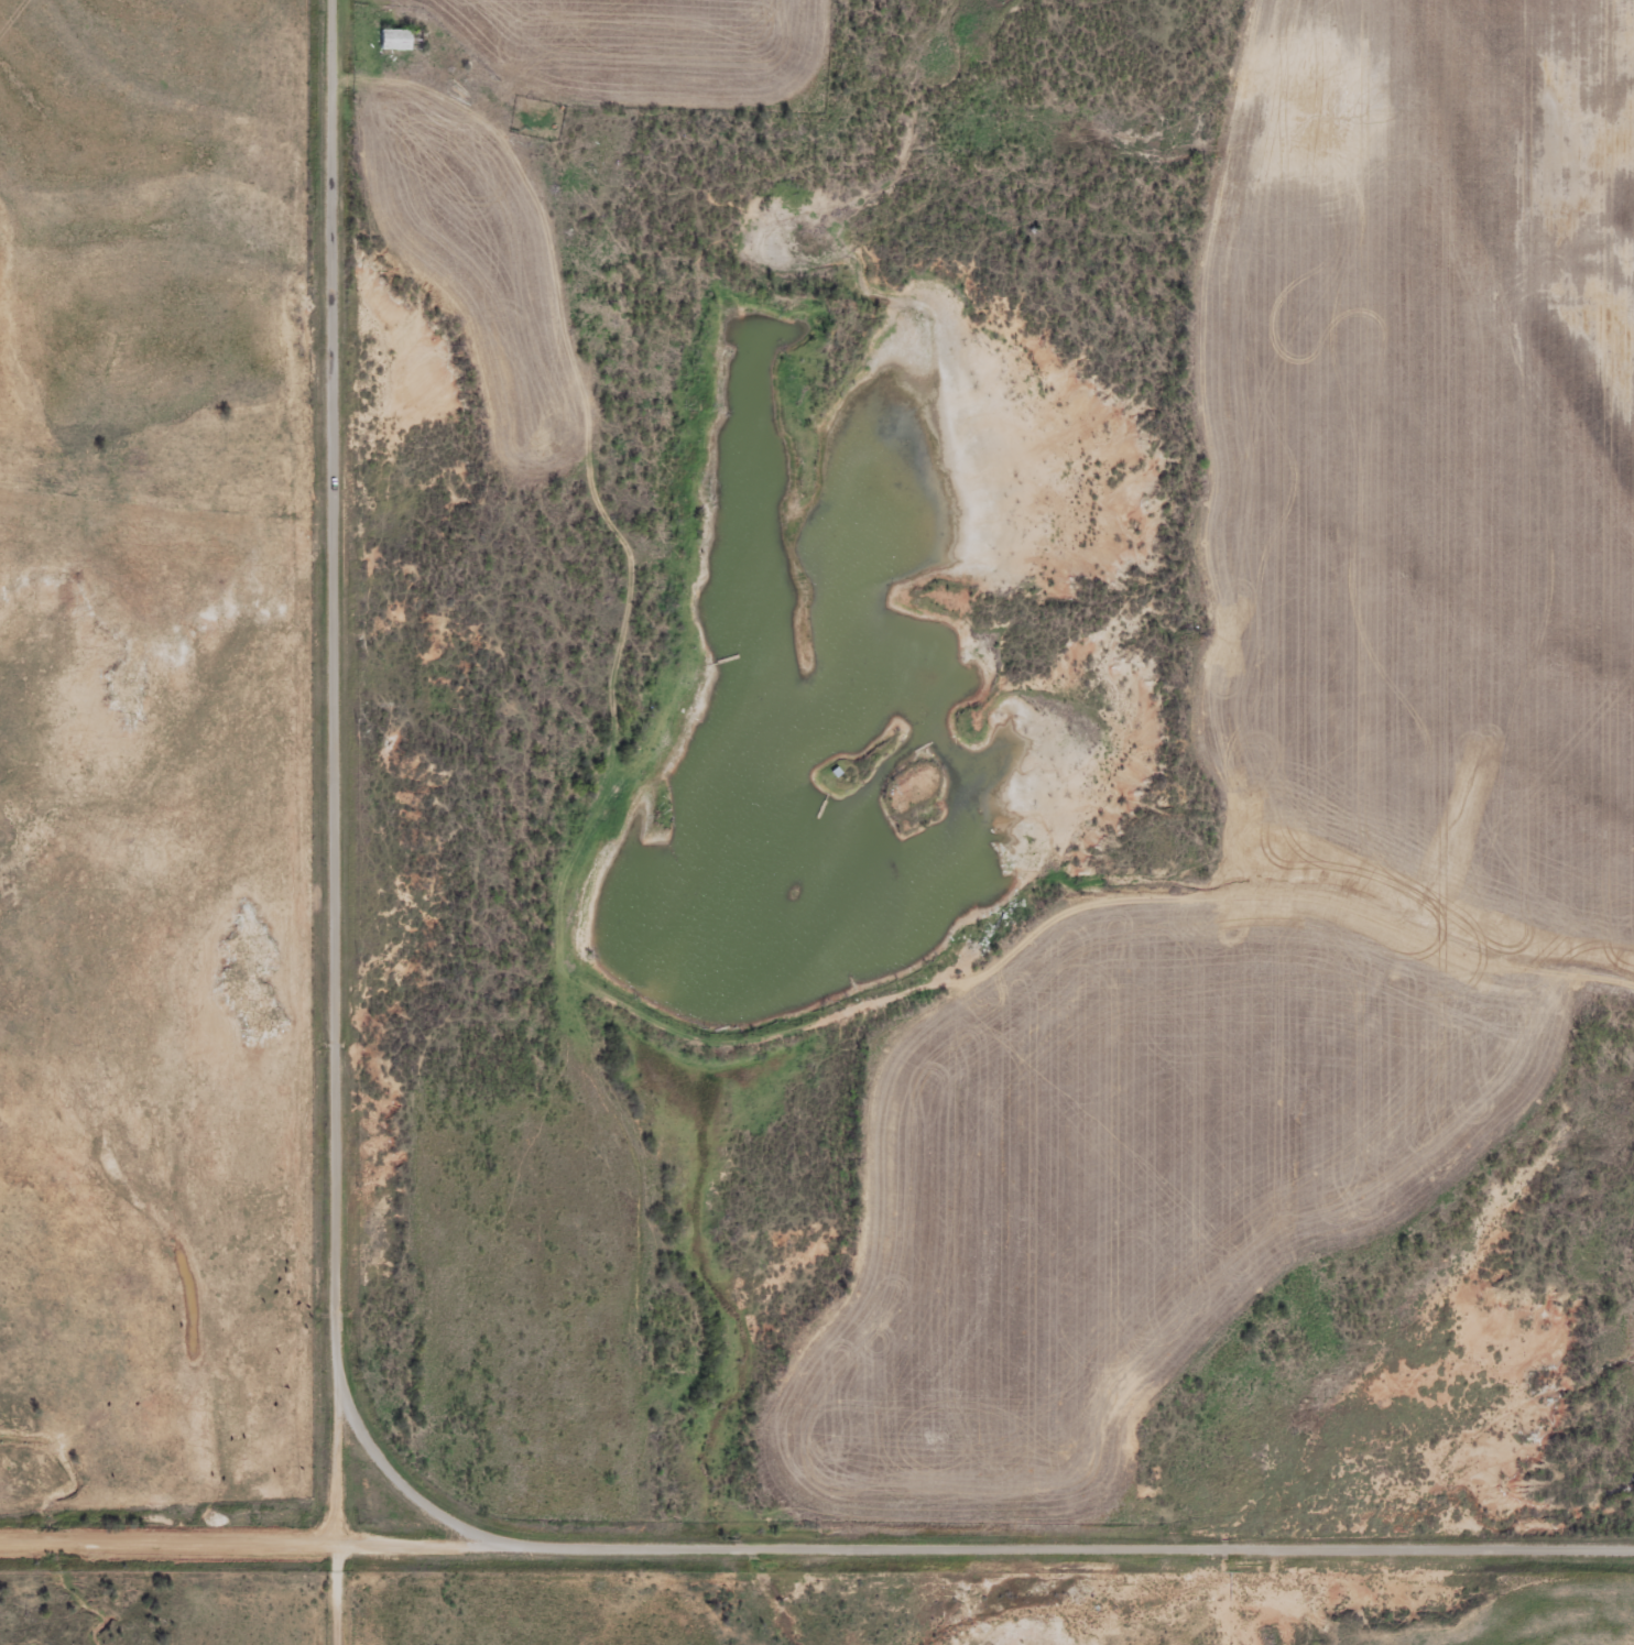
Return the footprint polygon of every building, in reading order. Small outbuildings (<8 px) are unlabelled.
[(384,32),(384,52),(415,52),(415,32),(384,32)]
